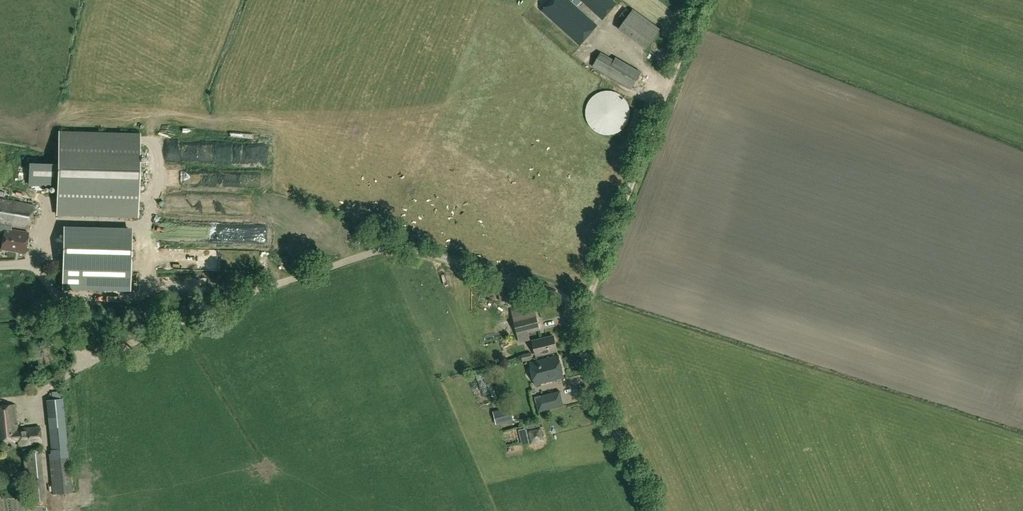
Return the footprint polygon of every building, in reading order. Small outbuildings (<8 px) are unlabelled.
[(543,11),(580,45),(598,26),(570,0),(553,0),(543,11)] [(618,5),(613,0),(582,0),(604,20),(618,5)] [(661,29),(633,10),(619,29),(646,49),(661,29)] [(601,53),(593,67),(632,90),(642,73),(616,58),(615,61),(601,53)] [(138,216),(140,134),(60,131),(58,214),(138,216)] [(16,202),(0,199),(0,235),(4,236),(10,237),(12,230),(12,226),(30,230),(34,206),(16,202)] [(131,229),(63,227),(62,287),(130,289),(131,229)] [(29,233),(16,231),(12,230),(10,237),(4,236),(2,249),(26,253),(29,233)] [(248,232),(238,233),(240,246),(250,244),(248,232)] [(541,330),(535,307),(535,305),(512,311),(514,319),(518,336),(541,330)] [(558,351),(554,336),(533,341),(537,356),(558,351)] [(565,378),(559,356),(530,363),(536,385),(565,378)] [(486,395),(492,393),(489,381),(483,383),(486,395)] [(561,391),(542,395),(544,402),(536,404),(539,412),(551,409),(564,406),(561,391)] [(72,492),(63,398),(47,399),(52,453),(49,453),(53,494),(72,492)] [(40,426),(28,428),(28,429),(18,430),(15,404),(0,406),(0,442),(18,440),(19,445),(42,442),(40,426)] [(497,411),(499,422),(513,418),(511,408),(497,411)] [(542,440),(537,422),(529,424),(533,442),(542,440)] [(40,453),(27,454),(32,502),(44,501),(40,453)]
